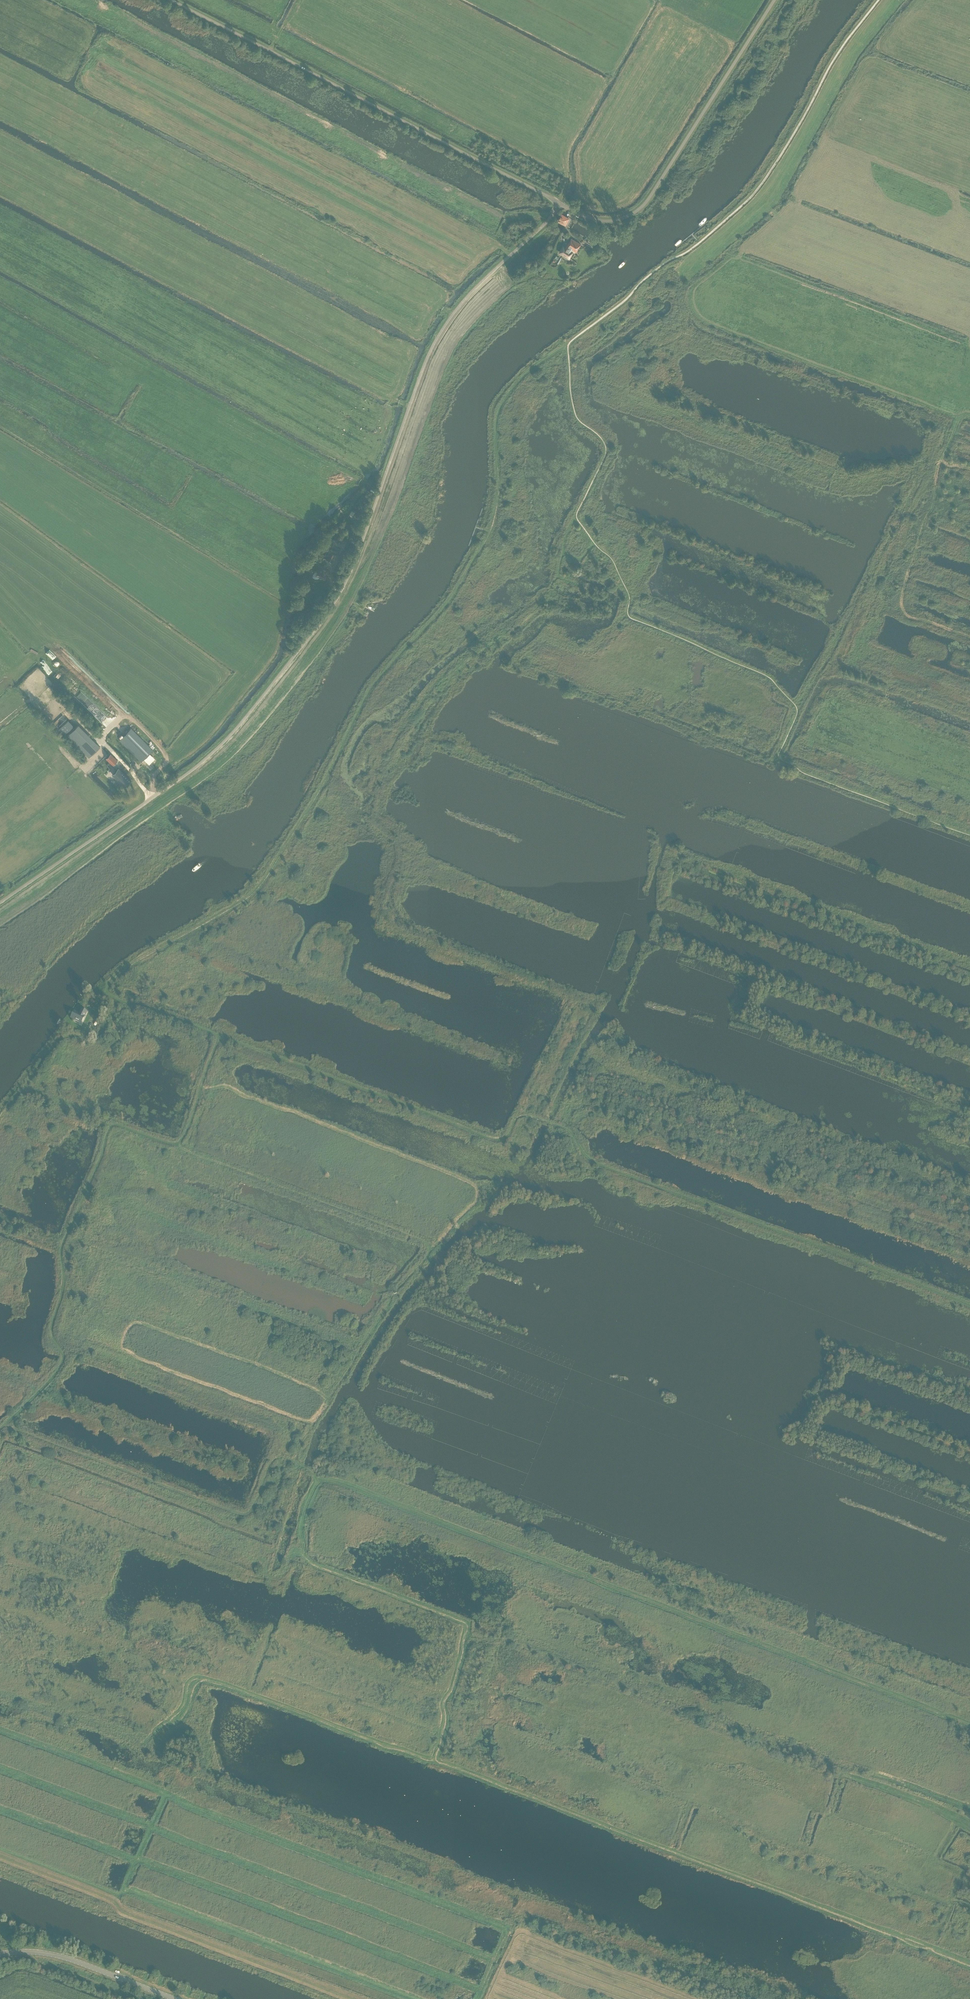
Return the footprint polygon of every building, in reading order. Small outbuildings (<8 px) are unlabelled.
[(569,219),(562,214),(558,220),(560,222),(562,223),(565,224),(569,219)] [(576,252),(581,245),(571,239),(569,243),(566,246),(567,247),(566,249),(564,247),(563,248),(564,248),(561,253),(560,253),(569,258),(572,253),(573,253),(570,251),(571,249),(576,252)] [(331,549),(329,552),(326,560),(332,562),(336,564),(339,557),(335,555),(336,552),(331,549)] [(327,575),(329,571),(320,567),(319,571),(318,571),(316,576),(325,580),(327,575)] [(64,735),(73,727),(68,721),(58,730),(64,735)] [(101,746),(79,724),(67,736),(89,758),(101,746)] [(141,762),(153,750),(131,728),(119,740),(141,762)] [(118,761),(111,754),(106,758),(113,765),(118,761)] [(131,781),(118,768),(112,774),(125,787),(128,784),(131,781)] [(73,1014),(71,1020),(75,1021),(75,1020),(79,1021),(78,1022),(82,1024),(87,1012),(81,1010),(79,1016),(73,1014)]
